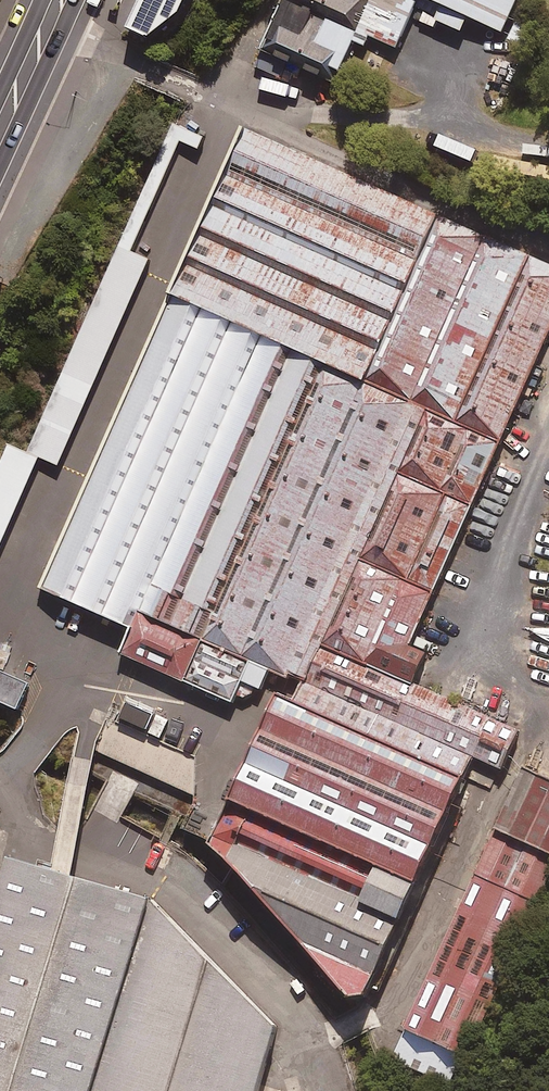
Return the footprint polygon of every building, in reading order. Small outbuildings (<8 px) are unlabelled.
[(174,19),(182,0),(136,0),(125,26),(149,38),(174,19)] [(370,0),(298,0),(279,42),(339,69),(370,0)] [(514,30),(527,0),(447,0),(514,30)] [(301,90),(270,78),(264,92),(295,105),(301,90)] [(243,128),(46,581),(278,681),(285,665),(315,678),(440,391),(512,422),(548,336),(548,261),(243,128)] [(149,257),(116,242),(24,449),(57,464),(149,257)] [(510,432),(448,404),(340,648),(417,682),(430,654),(415,647),(510,432)] [(7,442),(0,456),(0,544),(41,458),(7,442)] [(493,791),(518,734),(334,652),(319,686),(294,675),(221,841),(361,994),(382,992),(476,784),(493,791)] [(17,714),(31,681),(0,665),(0,706),(17,714)] [(195,757),(109,720),(95,749),(194,795),(195,757)] [(526,775),(399,1053),(455,1078),(548,871),(548,786),(526,775)] [(0,796),(0,894),(24,802),(0,796)] [(19,853),(0,925),(0,1090),(277,1090),(295,1023),(168,889),(19,853)]
